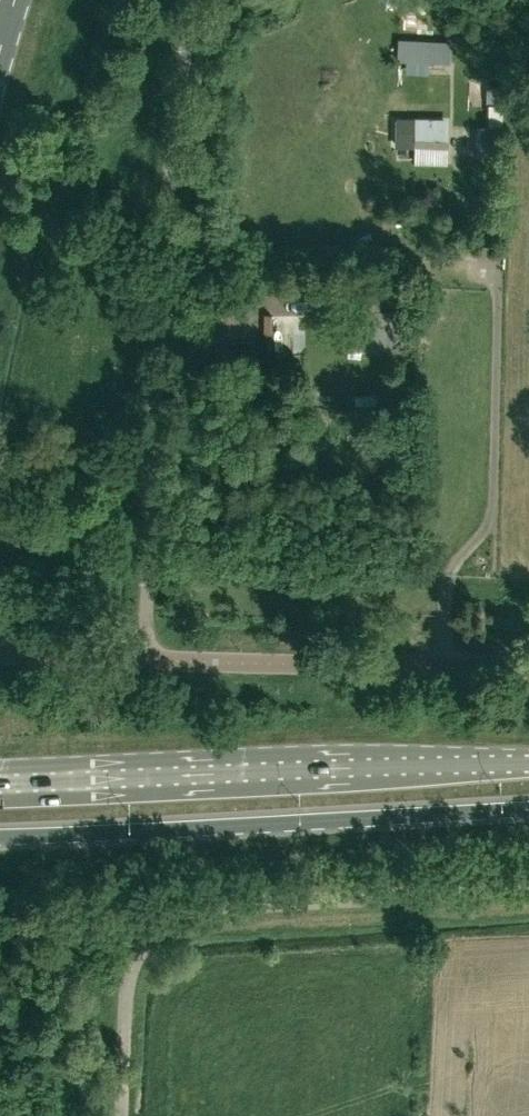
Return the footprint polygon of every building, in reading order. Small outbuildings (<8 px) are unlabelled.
[(396,60),(453,63),(452,43),(411,39),(411,42),(397,42),(396,60)] [(415,123),(406,123),(396,123),(396,145),(405,145),(414,145),(414,165),(453,166),(454,148),(446,149),(447,120),(415,119),(415,123)] [(348,308),(364,308),(382,309),(382,290),(349,289),(348,308)]
